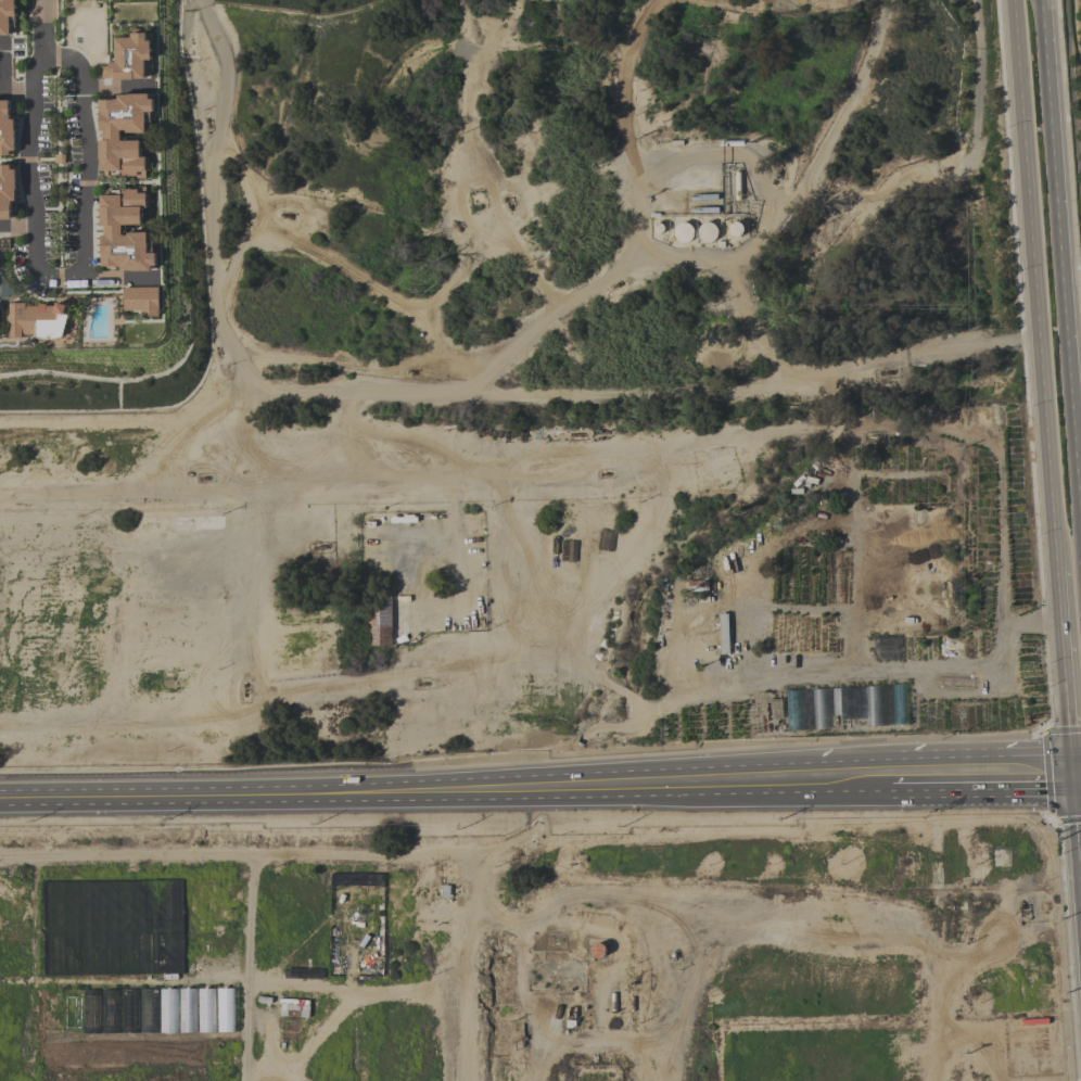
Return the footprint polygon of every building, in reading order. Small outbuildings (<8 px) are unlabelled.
[(15,35),(15,25),(10,25),(10,16),(14,16),(14,0),(0,0),(0,35),(15,35)] [(115,65),(101,65),(101,79),(152,78),(151,32),(130,33),(130,37),(114,37),(115,65)] [(100,171),(119,171),(119,178),(148,177),(147,157),(141,157),(141,140),(121,141),(121,133),(145,132),(145,112),(154,112),(153,94),(116,95),(116,99),(98,99),(99,131),(100,171)] [(0,101),(0,155),(13,156),(15,119),(9,118),(10,101),(0,101)] [(13,165),(0,165),(0,220),(14,219),(13,165)] [(102,267),(120,266),(120,272),(156,270),(155,253),(148,253),(147,233),(122,234),(121,225),(142,224),(141,208),(149,208),(148,188),(108,189),(108,195),(99,195),(100,227),(101,227),(102,267)] [(693,239),(690,223),(673,225),(676,242),(693,239)] [(717,241),(716,223),(699,223),(700,242),(717,241)] [(158,287),(122,287),(123,314),(159,313),(158,287)] [(65,338),(64,304),(9,304),(9,337),(34,336),(34,338),(65,338)] [(391,599),(370,598),(369,646),(390,646),(391,599)] [(176,988),(159,989),(160,1033),(177,1033),(176,988)] [(233,988),(178,989),(178,1033),(216,1032),(234,1031),(233,988)] [(279,1016),(308,1017),(309,1000),(280,999),(279,1016)]
